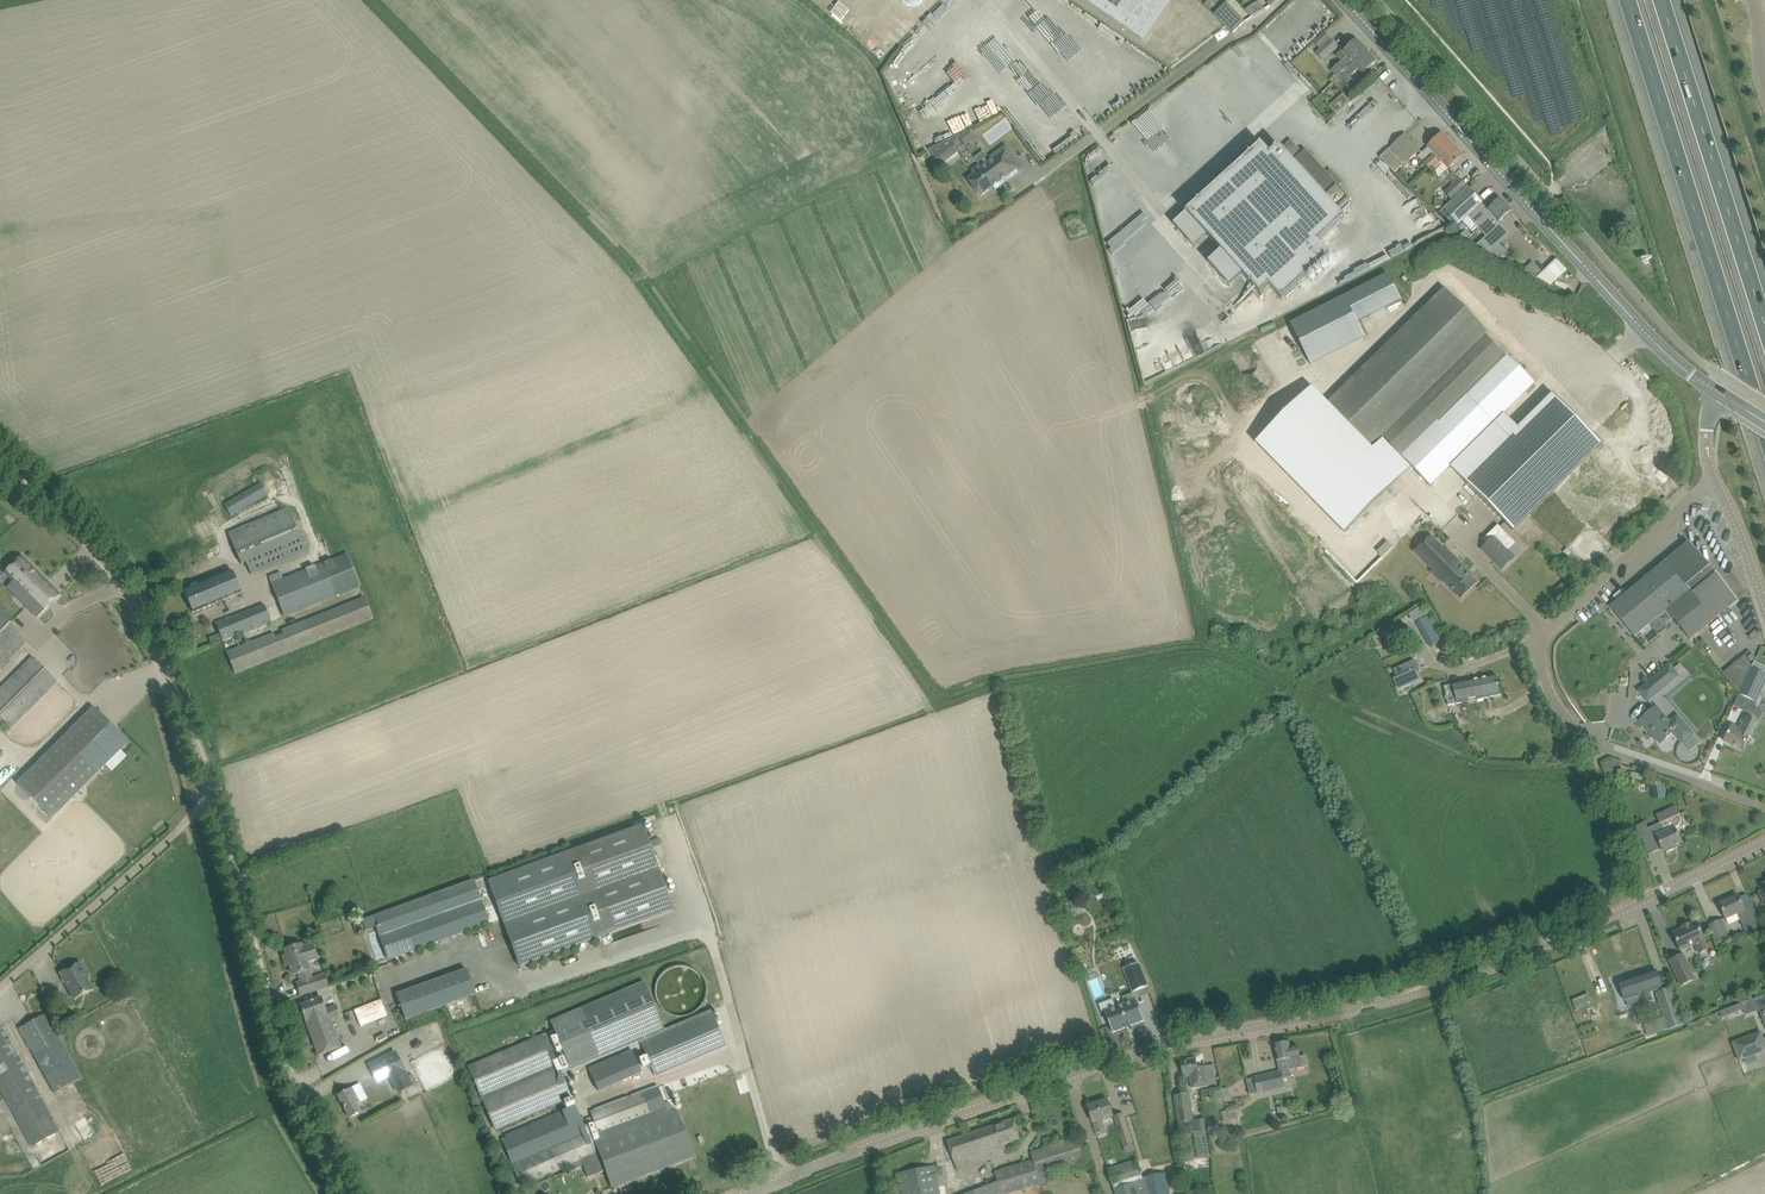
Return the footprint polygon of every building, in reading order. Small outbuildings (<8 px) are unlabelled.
[(1132,34),(1142,41),(1150,29),(1163,38),(1179,13),(1167,5),(1170,0),(1082,0),(1132,34)] [(1236,0),(1230,0),(1229,1),(1241,15),(1246,11),(1236,0)] [(1265,7),(1260,0),(1259,0),(1246,9),(1252,17),(1265,7)] [(1245,22),(1245,20),(1227,2),(1221,7),(1214,15),(1220,20),(1227,28),(1230,31),(1233,33),(1245,22)] [(1314,42),(1321,49),(1316,53),(1323,60),(1338,46),(1324,32),(1314,42)] [(1338,77),(1367,50),(1357,39),(1348,47),(1343,52),(1342,51),(1336,56),(1341,62),(1332,70),(1335,74),(1330,79),(1333,82),(1338,78),(1338,77)] [(1333,82),(1333,83),(1340,90),(1352,79),(1350,77),(1358,69),(1363,74),(1377,61),(1367,50),(1338,77),(1338,78),(1333,82)] [(1343,94),(1329,107),(1336,114),(1350,101),(1343,94)] [(981,128),(989,142),(1013,127),(1005,114),(981,128)] [(1423,162),(1428,167),(1453,145),(1442,133),(1428,146),(1428,147),(1418,156),(1424,162),(1423,162)] [(1395,173),(1419,151),(1405,135),(1392,146),(1393,147),(1390,150),(1389,149),(1380,157),(1395,173)] [(1305,150),(1303,152),(1292,140),(1282,149),(1279,145),(1270,153),(1262,144),(1187,212),(1261,294),(1270,285),(1283,299),(1330,256),(1318,242),(1345,218),(1337,209),(1349,198),(1337,186),(1341,183),(1331,172),(1328,175),(1305,150)] [(1453,145),(1428,167),(1432,173),(1433,171),(1442,163),(1448,170),(1454,164),(1463,156),(1453,145)] [(974,175),(968,179),(979,195),(982,198),(995,189),(992,186),(1005,176),(1009,181),(1023,170),(1006,147),(989,159),(984,152),(975,158),(980,165),(982,169),(974,175)] [(1459,179),(1445,192),(1451,200),(1466,186),(1459,179)] [(1459,195),(1442,211),(1440,213),(1453,228),(1456,226),(1467,216),(1479,229),(1483,225),(1482,225),(1485,222),(1484,220),(1486,219),(1482,215),(1488,210),(1481,203),(1482,202),(1468,187),(1459,195)] [(1101,218),(1109,227),(1132,207),(1123,197),(1101,218)] [(1442,207),(1443,199),(1434,198),(1434,207),(1442,207)] [(1499,222),(1511,211),(1501,198),(1488,210),(1482,215),(1486,219),(1484,220),(1485,222),(1482,225),(1483,225),(1490,234),(1492,233),(1501,225),(1499,222)] [(1071,238),(1087,233),(1082,217),(1066,222),(1071,238)] [(1631,235),(1625,222),(1613,228),(1620,240),(1631,235)] [(1552,288),(1569,269),(1557,258),(1539,276),(1552,288)] [(1528,266),(1537,276),(1543,271),(1533,261),(1528,266)] [(1388,275),(1291,324),(1311,365),(1312,365),(1311,362),(1363,336),(1364,338),(1365,338),(1357,323),(1401,301),(1388,275)] [(1467,450),(1534,383),(1506,354),(1505,355),(1485,335),(1488,332),(1444,288),(1328,402),(1373,448),(1383,438),(1430,485),(1463,453),(1467,450)] [(1311,388),(1258,440),(1347,531),(1383,496),(1378,491),(1395,474),(1311,388)] [(1555,396),(1466,483),(1513,531),(1602,444),(1555,396)] [(261,483),(225,504),(231,515),(268,494),(261,483)] [(306,552),(287,508),(228,533),(241,564),(248,561),(251,575),(306,552)] [(1494,537),(1481,549),(1501,570),(1515,556),(1509,550),(1515,543),(1498,526),(1490,533),(1494,537)] [(1431,536),(1415,552),(1461,599),(1478,583),(1467,572),(1468,570),(1461,563),(1459,564),(1431,536)] [(1620,600),(1610,607),(1635,637),(1644,629),(1666,610),(1691,640),(1738,601),(1711,568),(1688,541),(1620,600)] [(285,616),(337,595),(360,587),(348,553),(331,560),(333,564),(325,567),(324,563),(272,584),(285,616)] [(21,556),(4,573),(13,581),(23,591),(17,597),(38,617),(60,595),(21,556)] [(193,613),(204,608),(241,592),(232,570),(184,591),(193,613)] [(236,673),(247,669),(350,628),(373,619),(365,597),(240,647),(235,636),(271,622),(264,604),(216,623),(236,673)] [(27,640),(0,613),(0,667),(27,640)] [(1429,621),(1421,625),(1427,635),(1435,631),(1429,621)] [(11,728),(57,681),(32,656),(0,689),(0,717),(11,728)] [(1442,656),(1440,663),(1447,665),(1448,658),(1442,656)] [(1751,669),(1742,657),(1724,673),(1740,692),(1739,694),(1756,702),(1764,683),(1764,675),(1751,669)] [(1414,660),(1394,669),(1398,678),(1395,679),(1399,688),(1418,679),(1416,673),(1414,671),(1418,669),(1414,660)] [(1670,666),(1640,691),(1648,700),(1677,676),(1670,666)] [(1447,699),(1448,706),(1457,704),(1501,695),(1497,675),(1453,684),(1444,686),(1446,696),(1445,696),(1445,699),(1447,699)] [(52,818),(129,742),(93,707),(17,784),(52,818)] [(1692,734),(1685,725),(1677,716),(1668,723),(1656,709),(1652,712),(1642,720),(1653,733),(1653,734),(1657,740),(1658,739),(1661,742),(1674,731),(1681,740),(1683,739),(1690,733),(1692,735),(1692,734)] [(1749,736),(1751,737),(1758,723),(1749,719),(1748,718),(1740,733),(1731,728),(1724,741),(1742,750),(1749,736)] [(1620,773),(1614,760),(1604,764),(1609,777),(1620,773)] [(1662,782),(1651,784),(1652,792),(1664,790),(1662,782)] [(1677,806),(1656,815),(1660,824),(1661,823),(1662,825),(1665,832),(1656,836),(1659,840),(1664,851),(1666,850),(1667,852),(1674,849),(1673,847),(1682,843),(1675,828),(1677,827),(1679,824),(1680,821),(1681,818),(1680,815),(1681,815),(1677,806)] [(1645,822),(1637,826),(1643,842),(1652,838),(1645,822)] [(567,852),(598,938),(674,910),(659,867),(663,865),(660,856),(666,854),(660,838),(649,842),(643,825),(567,852)] [(567,852),(490,880),(520,966),(598,938),(567,852)] [(1097,875),(1086,879),(1088,885),(1099,881),(1097,875)] [(474,880),(374,915),(378,925),(379,929),(390,959),(490,924),(474,880)] [(1720,904),(1724,915),(1726,918),(1737,913),(1742,924),(1750,920),(1754,929),(1761,926),(1752,906),(1746,909),(1745,909),(1744,909),(1738,896),(1720,904)] [(364,931),(360,920),(353,923),(356,933),(364,931)] [(1721,920),(1710,925),(1717,939),(1727,934),(1721,920)] [(1673,933),(1678,944),(1681,950),(1695,944),(1700,953),(1707,950),(1703,940),(1704,940),(1697,922),(1690,925),(1689,924),(1682,927),(1683,928),(1673,933)] [(300,994),(312,991),(328,986),(325,975),(311,979),(308,970),(309,970),(306,961),(317,958),(312,944),(302,947),(301,944),(285,949),(287,955),(283,956),(286,966),(290,965),(293,975),(299,973),(302,982),(297,984),(300,994)] [(1683,954),(1670,960),(1681,985),(1694,979),(1683,954)] [(80,963),(60,974),(66,984),(74,999),(93,989),(83,971),(84,971),(80,963)] [(1124,969),(1133,993),(1148,987),(1139,963),(1124,969)] [(656,985),(655,989),(655,992),(656,996),(657,999),(658,1003),(660,1006),(662,1008),(665,1011),(668,1013),(671,1014),(675,1015),(678,1016),(682,1016),(685,1015),(689,1014),(692,1013),(695,1011),(698,1009),(700,1006),(702,1003),(704,1000),(705,997),(706,993),(706,990),(705,986),(704,983),(703,979),(701,976),(699,973),(697,971),(694,969),(690,967),(687,966),(683,965),(680,965),(676,966),(672,967),(669,968),(665,970),(662,973),(660,976),(658,979),(657,982),(656,985)] [(406,1019),(475,994),(476,994),(467,969),(397,994),(406,1019)] [(1656,971),(1619,983),(1625,1000),(1640,995),(1642,1003),(1652,1000),(1650,992),(1662,988),(1656,971)] [(550,1021),(554,1031),(570,1070),(602,1056),(640,1040),(655,1076),(726,1046),(711,1010),(664,1030),(644,982),(582,1008),(550,1021)] [(1668,1030),(1684,1024),(1672,987),(1655,993),(1662,1015),(1664,1020),(1668,1030)] [(319,1056),(330,1051),(341,1047),(330,1020),(340,1016),(336,1005),(325,1010),(320,997),(300,1005),(319,1056)] [(1144,1021),(1136,999),(1105,1011),(1113,1033),(1126,1028),(1127,1029),(1127,1027),(1131,1026),(1132,1027),(1132,1026),(1144,1021)] [(1741,1004),(1731,1008),(1734,1014),(1744,1010),(1741,1004)] [(61,1040),(52,1024),(47,1014),(33,1021),(19,1029),(35,1057),(41,1068),(54,1093),(82,1078),(61,1040)] [(1664,1020),(1646,1026),(1649,1037),(1668,1030),(1664,1020)] [(0,1033),(0,1086),(32,1146),(59,1132),(59,1131),(10,1041),(5,1031),(0,1033)] [(537,1038),(468,1067),(495,1131),(562,1103),(567,1113),(501,1140),(521,1188),(581,1161),(595,1156),(596,1155),(583,1127),(571,1098),(560,1074),(570,1070),(554,1031),(537,1038)] [(1744,1059),(1764,1051),(1764,1044),(1761,1033),(1737,1042),(1744,1059)] [(1298,1046),(1290,1048),(1289,1042),(1275,1045),(1277,1056),(1278,1061),(1286,1059),(1288,1065),(1289,1069),(1290,1069),(1290,1070),(1295,1069),(1309,1067),(1307,1056),(1303,1056),(1303,1055),(1300,1056),(1298,1046)] [(632,1050),(588,1069),(598,1092),(642,1073),(641,1072),(637,1061),(632,1050)] [(395,1051),(368,1065),(378,1084),(389,1078),(398,1094),(414,1086),(395,1051)] [(1208,1087),(1206,1078),(1205,1067),(1197,1068),(1196,1059),(1181,1061),(1184,1077),(1190,1076),(1192,1089),(1208,1087)] [(1252,1077),(1257,1095),(1284,1089),(1280,1071),(1252,1077)] [(595,1156),(581,1161),(588,1179),(605,1171),(612,1188),(631,1180),(647,1174),(694,1157),(677,1110),(673,1112),(670,1103),(665,1105),(658,1087),(591,1112),(595,1122),(588,1125),(583,1127),(596,1155),(595,1156)] [(349,1118),(360,1113),(361,1112),(357,1104),(359,1103),(351,1088),(337,1095),(349,1118)] [(1215,1100),(1230,1097),(1228,1089),(1213,1092),(1215,1100)] [(1189,1093),(1174,1095),(1179,1124),(1178,1124),(1180,1137),(1194,1134),(1198,1159),(1210,1157),(1204,1120),(1200,1120),(1194,1122),(1189,1093)] [(1088,1107),(1092,1118),(1093,1122),(1097,1133),(1106,1131),(1102,1119),(1113,1116),(1108,1100),(1088,1107)] [(1230,1121),(1241,1118),(1237,1104),(1226,1108),(1227,1111),(1222,1112),(1225,1121),(1230,1120),(1230,1121)] [(1124,1147),(1132,1145),(1123,1115),(1115,1117),(1124,1147)] [(947,1142),(951,1153),(957,1171),(1007,1154),(1004,1145),(1021,1139),(1014,1119),(947,1142)] [(1088,1147),(1084,1135),(1031,1153),(1033,1161),(1000,1172),(996,1173),(999,1182),(1004,1193),(1010,1193),(1040,1184),(1046,1182),(1044,1174),(1092,1158),(1088,1147)] [(1108,1171),(1114,1190),(1115,1193),(1169,1193),(1165,1174),(1143,1179),(1137,1162),(1108,1171)] [(901,1185),(903,1193),(940,1193),(935,1167),(899,1173),(901,1185)] [(999,1182),(974,1191),(967,1193),(966,1193),(1004,1193),(999,1182)]
